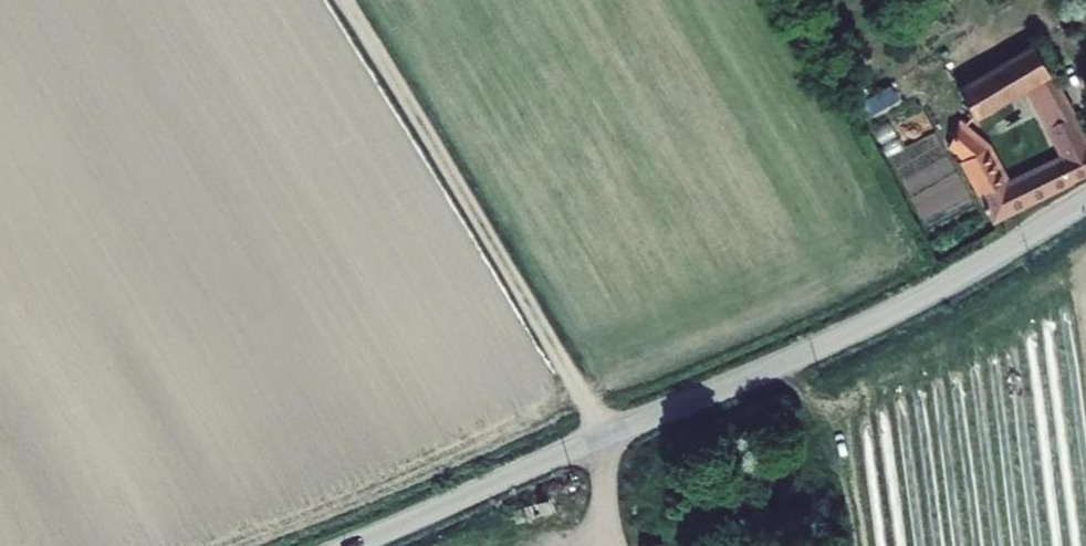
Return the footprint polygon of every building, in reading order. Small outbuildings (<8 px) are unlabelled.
[(941,139),(963,146),(996,206),(1085,158),(1085,109),(1083,103),(1043,32),(956,80),(974,111),(1041,74),(1077,138),(1008,174),(990,137),(957,121),(949,118),(941,139)]
